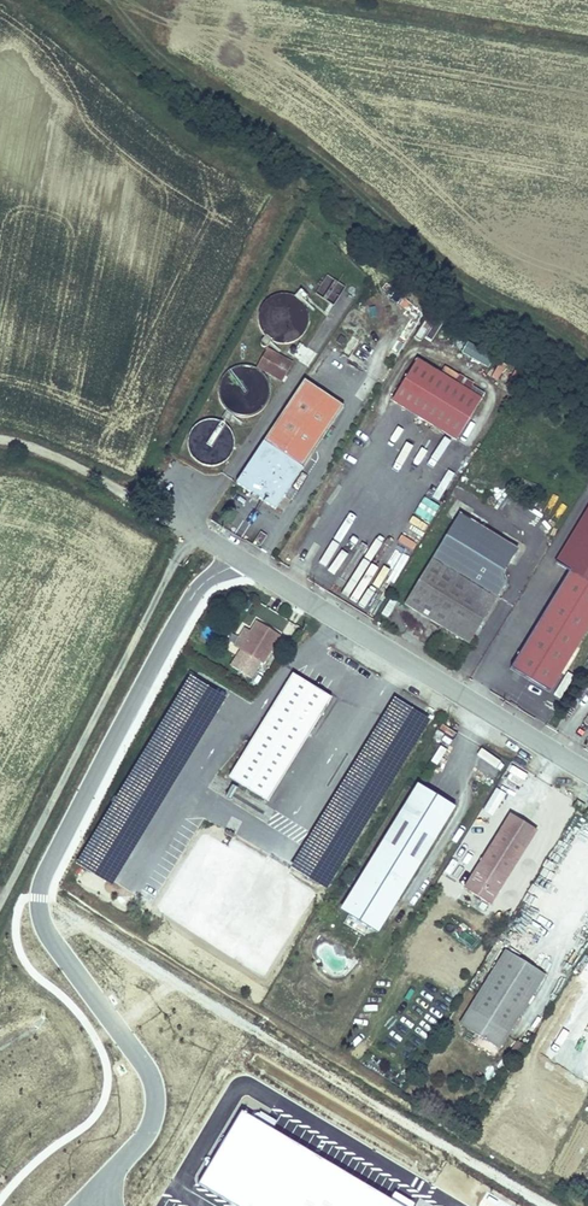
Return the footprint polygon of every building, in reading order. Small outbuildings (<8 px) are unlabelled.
[(317,293),(335,304),(346,286),(327,275),(317,293)] [(353,356),(360,341),(351,337),(344,352),(353,356)] [(466,342),(461,355),(489,366),(494,353),(466,342)] [(265,351),(256,369),(276,379),(279,373),(284,376),(291,364),(265,351)] [(454,442),(479,401),(415,361),(390,401),(454,442)] [(284,376),(279,373),(276,379),(281,382),(284,376)] [(273,513),(342,409),(302,382),(235,482),(232,486),(273,513)] [(413,513),(428,525),(441,509),(426,497),(413,513)] [(509,668),(548,691),(587,624),(587,505),(554,563),(568,571),(509,668)] [(502,590),(500,577),(515,552),(457,516),(401,607),(467,647),(502,590)] [(402,536),(398,542),(413,550),(417,544),(402,536)] [(403,556),(394,570),(400,573),(408,559),(403,556)] [(262,663),(264,664),(281,636),(256,621),(250,630),(244,627),(233,645),(240,649),(262,663)] [(252,679),(262,663),(240,649),(230,666),(252,679)] [(561,698),(574,676),(567,673),(554,695),(561,698)] [(332,698),(292,674),(229,777),(268,801),(332,698)] [(455,807),(416,783),(339,909),(377,932),(455,807)] [(537,831),(509,814),(463,888),(491,905),(537,831)] [(546,975),(505,950),(458,1024),(499,1050),(546,975)] [(524,1045),(517,1041),(508,1055),(516,1059),(524,1045)] [(241,1110),(197,1183),(235,1205),(402,1205),(241,1110)]
